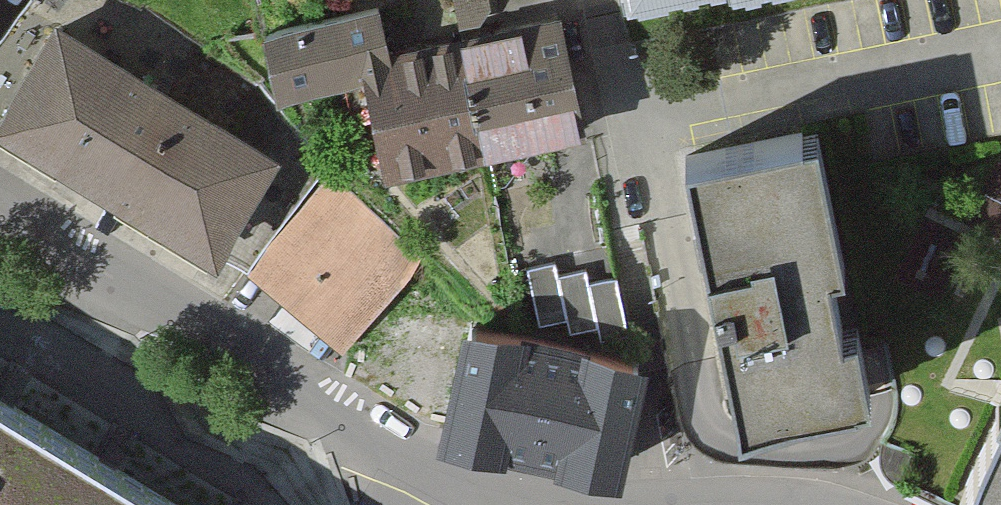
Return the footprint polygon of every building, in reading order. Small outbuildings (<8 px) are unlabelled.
[(261,14),(278,94),(363,76),(358,53),(393,46),(384,0),(329,0),(261,14)] [(557,13),(459,32),(483,148),(580,128),(557,13)] [(273,154),(54,16),(0,101),(0,111),(250,268),(327,183),(273,154)] [(358,53),(363,76),(382,169),(483,148),(459,32),(393,46),(358,53)] [(814,115),(685,138),(735,413),(865,390),(814,115)] [(327,183),(250,268),(338,349),(416,264),(327,183)] [(637,343),(459,302),(433,412),(611,453),(637,343)] [(960,481),(1000,502),(1000,398),(960,481)] [(134,498),(0,415),(0,504),(145,504),(134,498)]
